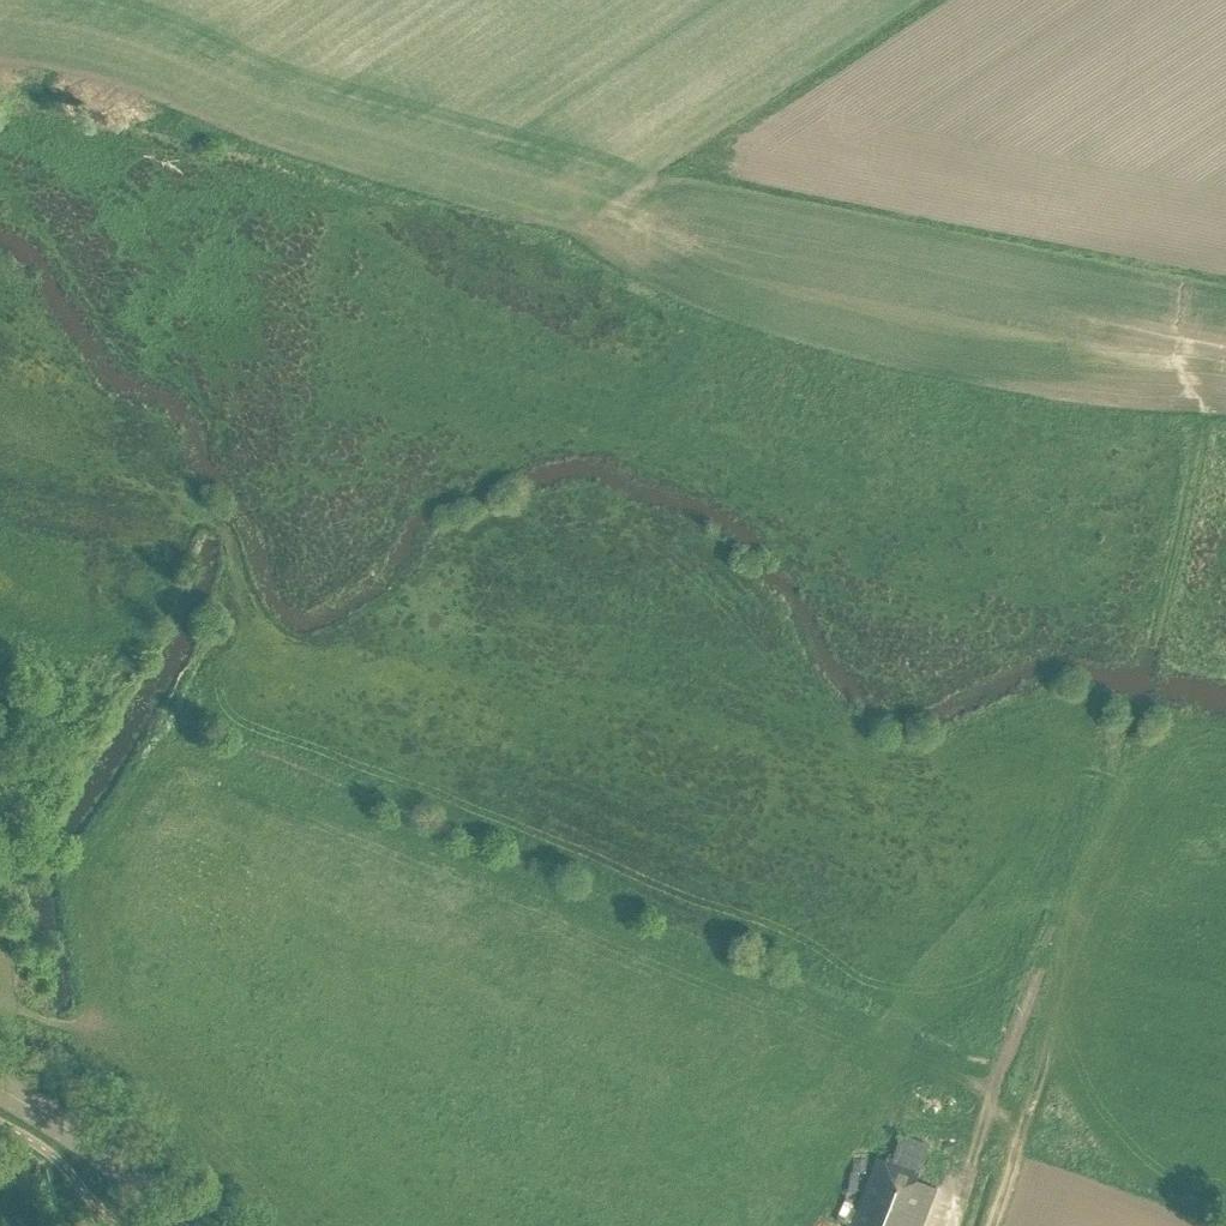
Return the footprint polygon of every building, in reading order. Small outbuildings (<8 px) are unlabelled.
[(852,1225),(943,1225),(955,1195),(916,1180),(929,1146),(902,1135),(891,1163),(880,1159),(879,1163),(864,1157),(839,1220),(852,1225)]
